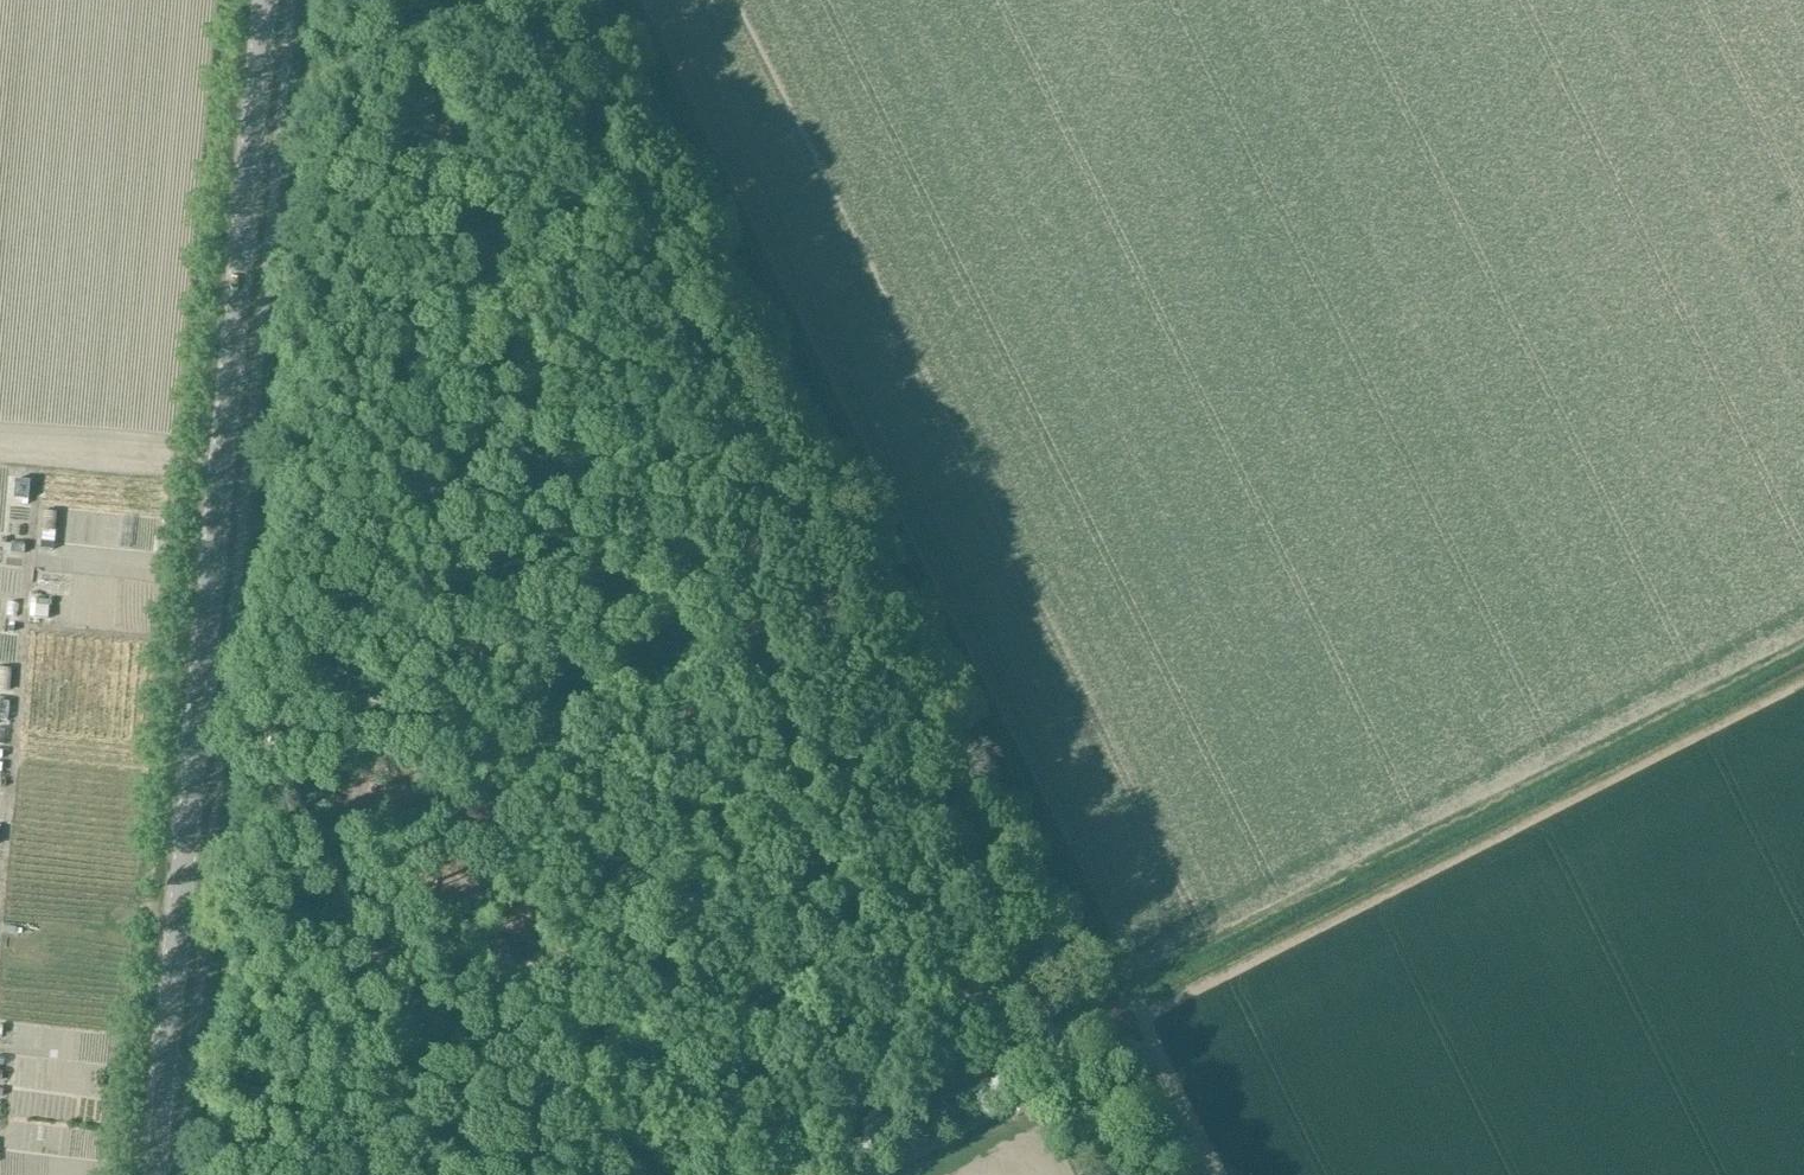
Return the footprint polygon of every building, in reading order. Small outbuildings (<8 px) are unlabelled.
[(30,481),(16,480),(15,499),(29,500),(30,481)] [(10,508),(8,522),(21,524),(23,510),(10,508)] [(43,530),(55,531),(55,514),(44,514),(43,530)] [(6,562),(12,545),(0,541),(0,560),(6,562)] [(12,553),(24,554),(24,545),(13,544),(12,553)] [(51,601),(32,600),(30,618),(50,619),(51,601)] [(10,691),(11,669),(0,668),(0,691),(10,691)]
